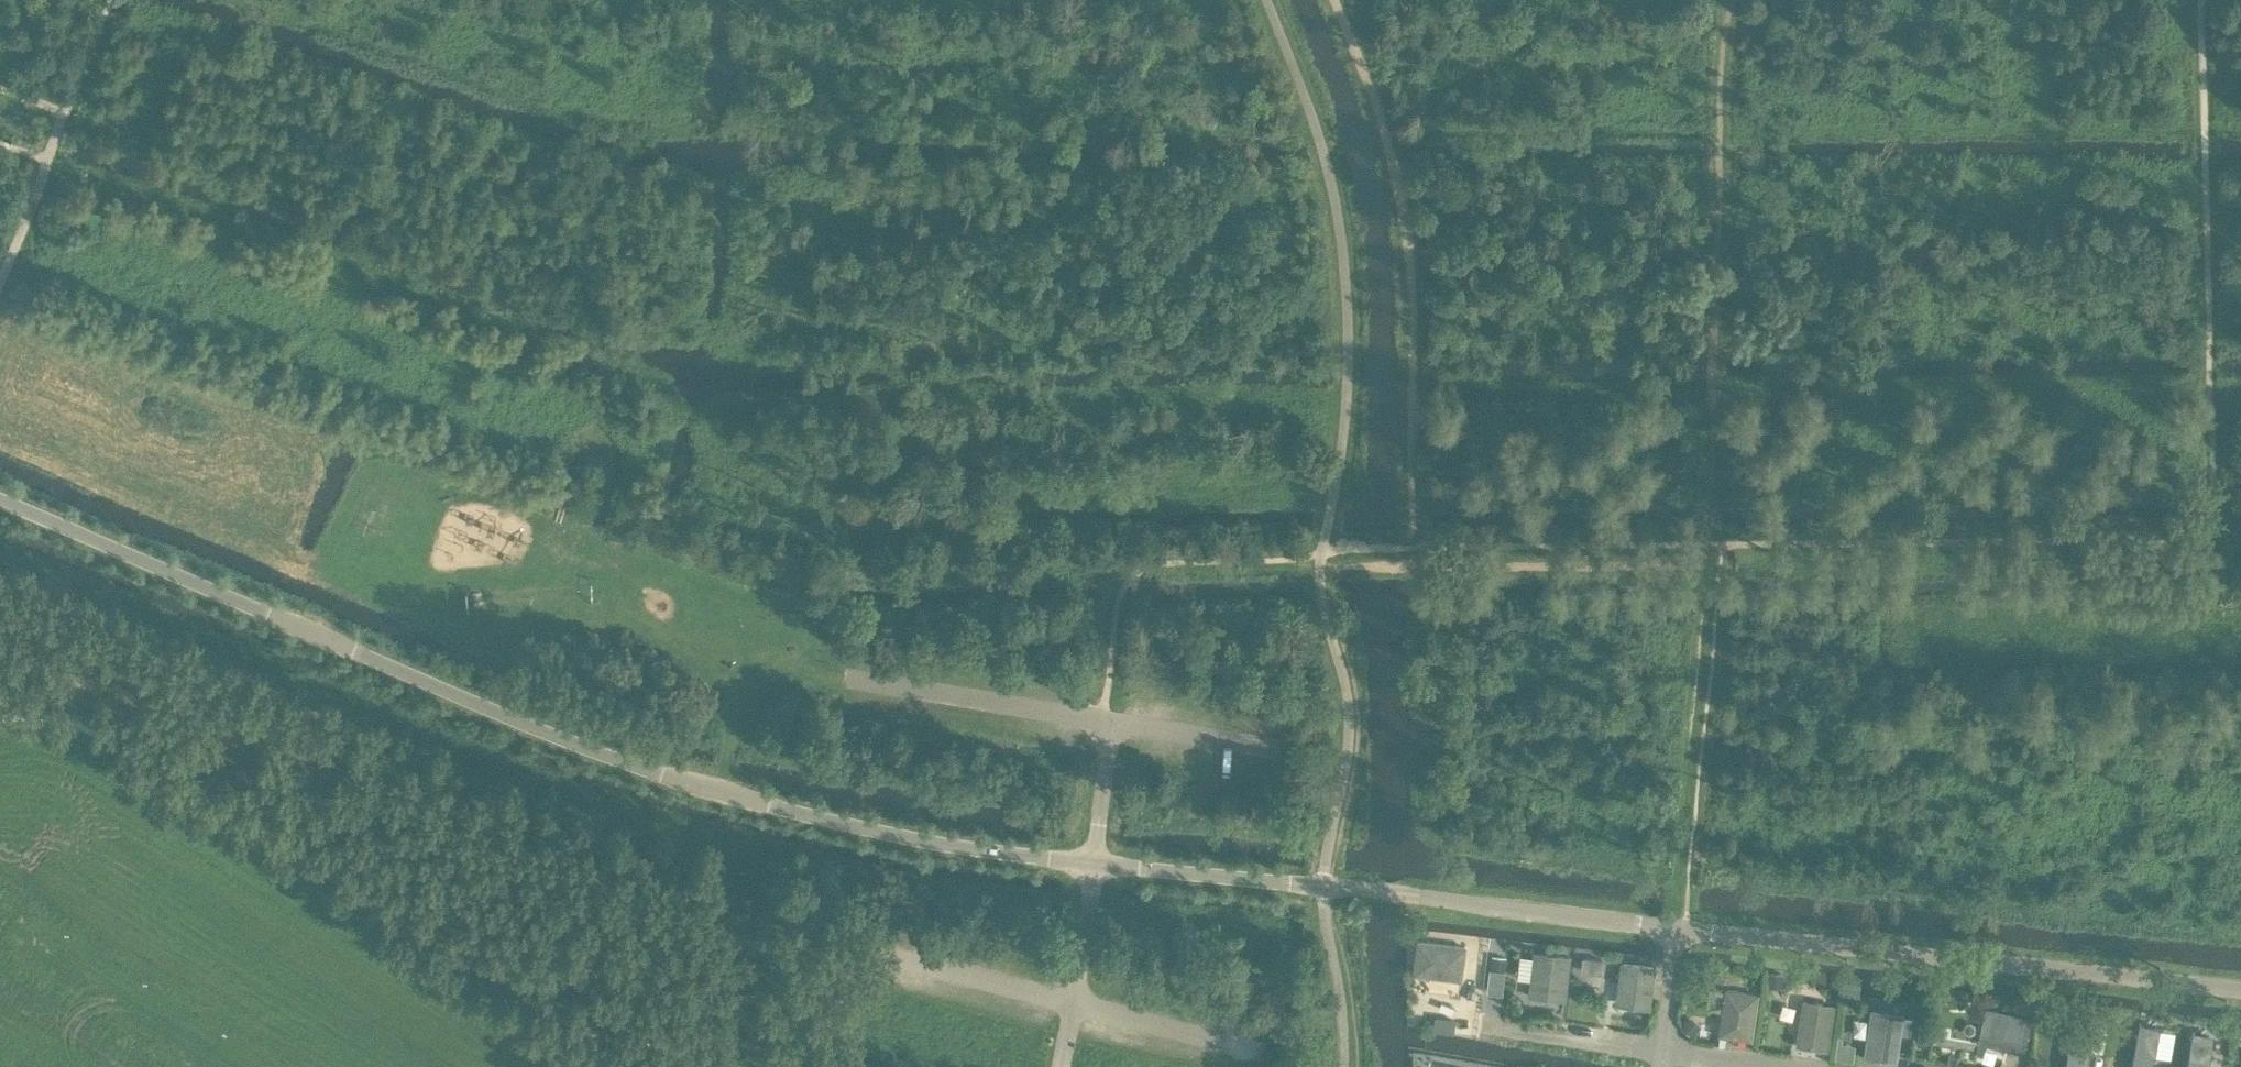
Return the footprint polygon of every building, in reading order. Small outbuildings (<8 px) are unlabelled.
[(1414,972),(1461,978),(1466,945),(1418,939),(1414,972)] [(1546,994),(1564,996),(1568,955),(1536,951),(1533,978),(1531,978),(1530,994),(1545,996),(1546,994)] [(1492,965),(1504,966),(1505,956),(1493,955),(1492,965)] [(1601,959),(1589,957),(1588,969),(1600,971),(1600,966),(1601,959)] [(1633,997),(1649,999),(1653,965),(1623,961),(1621,981),(1619,981),(1617,997),(1633,999),(1633,997)] [(1782,983),(1782,973),(1770,972),(1770,983),(1782,983)] [(1858,994),(1859,984),(1847,982),(1846,992),(1858,994)] [(1720,1032),(1751,1037),(1757,993),(1726,989),(1720,1032)] [(1797,1044),(1827,1049),(1834,1005),(1803,1000),(1797,1044)] [(2005,1047),(2024,1051),(2031,1017),(1986,1007),(1980,1031),(2007,1037),(2005,1047)] [(1872,1009),(1866,1053),(1896,1058),(1903,1014),(1872,1009)] [(1455,1020),(1436,1017),(1434,1030),(1453,1033),(1455,1020)] [(1691,1034),(1698,1027),(1689,1018),(1682,1026),(1691,1034)] [(2065,1066),(2085,1066),(2088,1049),(2086,1049),(2090,1020),(2072,1018),(2065,1066)] [(2130,1066),(2151,1066),(2153,1052),(2151,1051),(2156,1023),(2138,1020),(2130,1066)] [(1927,1044),(1928,1032),(1917,1030),(1915,1043),(1927,1044)] [(2188,1066),(2208,1066),(2208,1064),(2206,1064),(2211,1035),(2193,1032),(2188,1066)]
